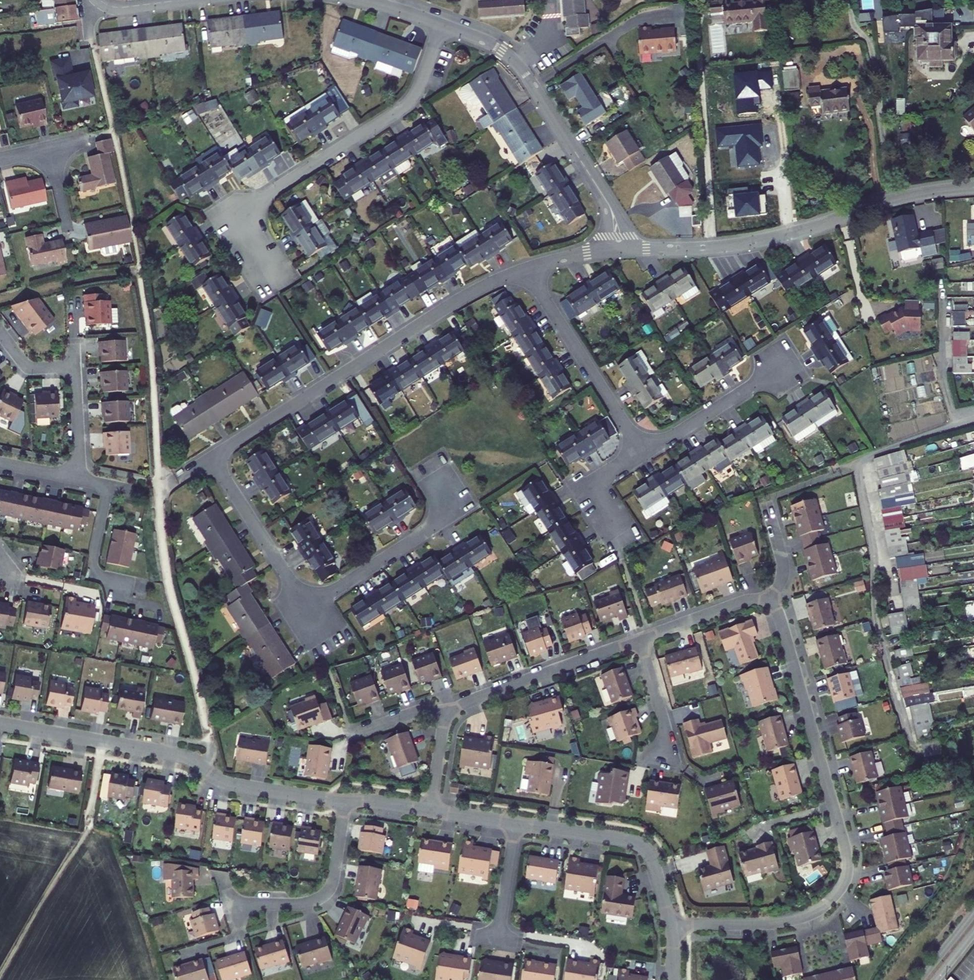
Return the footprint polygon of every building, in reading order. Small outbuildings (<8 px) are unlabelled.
[(44,11),(53,10),(63,9),(75,6),(74,0),(42,0),(44,11)] [(480,19),(525,16),(524,0),(479,0),(480,19)] [(585,16),(584,0),(564,0),(565,17),(568,17),(569,28),(566,28),(567,36),(581,35),(581,28),(589,27),(588,15),(585,16)] [(734,5),(733,1),(709,3),(710,17),(720,16),(720,14),(723,13),(724,25),(753,22),(754,32),(767,31),(765,2),(769,1),(769,0),(757,0),(757,2),(734,5)] [(44,11),(35,12),(37,26),(77,20),(75,6),(63,9),(53,10),(44,11)] [(871,9),(864,10),(866,23),(873,22),(871,9)] [(899,10),(882,13),(883,20),(900,18),(899,10)] [(943,22),(931,23),(931,20),(943,20),(943,11),(900,18),(883,20),(882,20),(884,33),(897,33),(897,30),(915,29),(934,29),(934,24),(942,23),(942,29),(949,29),(949,28),(943,29),(943,22)] [(283,36),(280,12),(244,16),(248,45),(258,44),(257,41),(273,39),(273,37),(283,36)] [(220,43),(220,46),(236,44),(237,46),(248,45),(244,16),(207,21),(210,45),(220,43)] [(343,20),(332,52),(348,58),(357,56),(368,60),(377,32),(343,20)] [(951,49),(951,47),(949,47),(949,29),(942,29),(942,23),(934,24),(934,29),(915,29),(915,41),(917,41),(917,61),(919,61),(920,64),(927,64),(929,61),(939,61),(951,61),(951,59),(953,59),(954,60),(955,59),(954,58),(954,50),(955,50),(955,49),(954,49),(951,49)] [(185,50),(182,25),(146,29),(149,57),(160,56),(159,54),(185,50)] [(100,35),(103,61),(138,56),(139,59),(149,57),(146,29),(100,35)] [(675,29),(639,32),(640,54),(677,51),(676,37),(675,29)] [(376,68),(391,74),(394,66),(403,70),(413,73),(422,49),(377,32),(368,60),(377,63),(376,68)] [(403,70),(394,66),(391,74),(400,77),(403,70)] [(590,77),(596,73),(593,69),(587,73),(590,77)] [(783,72),(785,92),(800,90),(797,70),(783,72)] [(773,71),(733,75),(735,101),(736,101),(738,116),(758,114),(757,99),(761,99),(760,90),(774,89),(773,71)] [(578,113),(587,127),(606,114),(581,74),(561,87),(570,101),(576,97),(584,109),(578,113)] [(57,81),(61,100),(63,99),(69,127),(82,124),(81,118),(98,114),(93,92),(77,95),(73,78),(57,81)] [(482,103),(489,114),(487,116),(481,120),(486,129),(492,125),(516,109),(497,78),(461,101),(468,111),(482,103)] [(327,128),(326,125),(351,108),(336,86),(305,107),(321,132),(327,128)] [(847,90),(820,93),(820,89),(809,90),(811,107),(821,106),(822,114),(849,111),(848,102),(849,102),(849,98),(848,98),(847,90)] [(245,95),(251,104),(259,99),(253,90),(245,95)] [(32,124),(38,122),(39,126),(47,124),(41,99),(16,105),(21,127),(32,124)] [(206,104),(208,111),(219,107),(216,100),(206,104)] [(312,133),(314,136),(321,132),(305,107),(284,120),(288,126),(287,126),(298,143),(312,133)] [(509,146),(511,144),(516,151),(513,153),(521,165),(543,151),(516,109),(492,125),(498,134),(500,132),(509,146)] [(970,128),(972,128),(973,131),(973,110),(964,119),(966,121),(965,123),(970,128)] [(187,123),(196,118),(191,111),(183,116),(187,123)] [(411,134),(409,131),(402,135),(415,155),(436,141),(425,124),(411,134)] [(762,125),(715,129),(717,150),(735,148),(737,169),(760,167),(758,146),(763,145),(762,125)] [(639,140),(634,143),(626,132),(607,144),(614,155),(614,154),(621,165),(626,161),(632,170),(646,161),(639,150),(643,147),(639,140)] [(397,142),(383,152),(398,175),(400,177),(403,175),(402,173),(409,168),(410,165),(407,160),(415,155),(402,135),(395,140),(397,142)] [(268,166),(266,163),(281,154),(270,137),(249,150),(261,170),(268,166)] [(116,183),(109,153),(114,152),(111,139),(95,142),(98,155),(88,157),(92,175),(77,178),(80,191),(116,183)] [(253,171),(255,174),(261,170),(249,150),(245,144),(224,157),(228,163),(232,170),(239,180),(246,175),(253,171)] [(224,157),(217,147),(196,160),(200,166),(213,186),(219,182),(217,179),(232,170),(228,163),(224,157)] [(373,182),(381,177),(385,183),(398,175),(383,152),(369,161),(367,158),(360,162),(373,182)] [(669,158),(650,170),(667,195),(670,193),(679,207),(690,207),(685,198),(692,193),(692,191),(687,182),(688,177),(682,168),(682,163),(675,153),(669,158)] [(342,179),(343,181),(335,186),(345,200),(373,182),(360,162),(354,166),(356,170),(342,179)] [(566,176),(563,178),(554,164),(537,174),(551,196),(571,183),(566,176)] [(204,187),(206,190),(213,186),(200,166),(171,186),(180,200),(188,195),(189,197),(204,187)] [(317,181),(325,187),(329,181),(321,175),(317,181)] [(28,182),(17,184),(16,180),(5,182),(12,209),(47,201),(42,179),(28,182)] [(572,192),(575,190),(571,183),(551,196),(555,203),(549,207),(557,221),(564,217),(569,225),(586,214),(572,192)] [(759,194),(733,196),(735,220),(750,219),(750,216),(760,216),(760,214),(766,213),(765,204),(767,204),(766,195),(759,196),(759,194)] [(292,230),(289,232),(294,239),(320,222),(306,200),(283,216),(292,230)] [(196,227),(192,229),(183,215),(167,226),(180,247),(200,234),(196,227)] [(132,242),(127,216),(85,224),(90,250),(104,247),(105,252),(107,254),(118,252),(118,250),(117,244),(132,242)] [(704,216),(695,216),(695,227),(705,226),(704,216)] [(914,216),(893,220),(899,253),(901,253),(903,259),(905,261),(918,258),(919,256),(922,255),(923,258),(938,254),(934,231),(918,235),(914,216)] [(338,248),(329,234),(331,233),(323,220),(320,222),(294,239),(298,245),(301,244),(310,258),(319,253),(322,259),(338,248)] [(501,253),(499,250),(514,241),(503,224),(482,238),(494,257),(501,253)] [(486,259),(488,262),(494,257),(482,238),(478,231),(458,244),(459,246),(458,247),(461,251),(469,264),(472,268),(486,259)] [(201,243),(204,241),(200,234),(180,247),(194,268),(200,264),(202,268),(208,265),(206,260),(211,257),(201,243)] [(32,266),(57,260),(58,265),(67,263),(62,240),(43,244),(41,235),(26,238),(32,266)] [(455,273),(469,264),(461,251),(458,247),(438,260),(450,280),(456,276),(455,273)] [(813,256),(812,253),(805,258),(817,278),(838,265),(828,247),(813,256)] [(784,271),(777,276),(783,284),(790,295),(817,278),(805,258),(798,262),(800,265),(786,274),(784,271)] [(441,282),(443,285),(450,280),(438,260),(410,278),(421,295),(441,282)] [(345,271),(351,268),(347,261),(340,265),(345,271)] [(772,283),(773,284),(775,283),(778,287),(783,284),(777,276),(768,261),(747,275),(745,272),(738,276),(751,296),(772,283)] [(686,269),(672,278),(670,275),(663,280),(676,299),(682,295),(686,301),(701,292),(686,269)] [(611,272),(597,282),(595,279),(588,283),(600,303),(622,289),(611,272)] [(205,274),(192,282),(197,291),(204,286),(217,308),(237,295),(232,288),(229,290),(220,276),(211,282),(205,274)] [(718,290),(711,294),(722,311),(724,314),(751,296),(738,276),(732,280),(734,283),(720,293),(718,290)] [(401,311),(399,308),(421,295),(410,278),(382,296),(394,315),(401,311)] [(658,287),(644,297),(654,313),(676,299),(663,280),(656,284),(658,287)] [(303,285),(308,292),(314,288),(310,281),(303,285)] [(583,290),(569,300),(579,316),(600,303),(588,283),(581,287),(583,290)] [(386,317),(388,319),(394,315),(382,296),(376,300),(372,294),(357,303),(361,309),(372,326),(386,317)] [(83,295),(84,303),(97,302),(97,295),(83,295)] [(238,303),(241,301),(237,295),(217,308),(236,337),(252,327),(246,319),(247,318),(238,303)] [(54,321),(42,304),(37,298),(26,302),(10,306),(27,328),(29,326),(32,330),(35,335),(54,321)] [(519,304),(516,306),(512,298),(497,307),(515,337),(535,324),(531,317),(528,319),(519,304)] [(84,303),(84,312),(87,312),(87,317),(87,325),(110,324),(109,301),(97,302),(84,303)] [(889,317),(880,322),(887,335),(895,330),(898,336),(911,329),(912,329),(912,330),(913,330),(922,330),(923,311),(920,311),(920,309),(920,301),(907,301),(906,311),(904,311),(889,318),(889,317)] [(635,308),(639,314),(643,312),(639,305),(635,308)] [(258,324),(269,328),(275,312),(264,308),(258,324)] [(887,315),(879,319),(880,322),(889,317),(889,318),(904,311),(906,311),(906,308),(903,308),(888,316),(887,315)] [(359,337),(357,335),(372,326),(361,309),(340,322),(352,341),(359,337)] [(675,313),(681,323),(685,320),(679,311),(675,313)] [(966,312),(955,312),(953,312),(953,326),(966,326),(966,312)] [(793,323),(800,319),(796,313),(790,318),(793,323)] [(816,347),(813,349),(817,355),(837,343),(842,340),(838,333),(839,332),(830,318),(806,332),(816,347)] [(470,323),(474,331),(479,328),(474,321),(470,323)] [(344,343),(346,346),(352,341),(340,322),(319,336),(330,352),(344,343)] [(768,327),(765,322),(760,325),(763,330),(768,327)] [(537,333),(539,331),(535,324),(515,337),(529,357),(546,346),(537,333)] [(678,334),(685,330),(682,326),(676,330),(678,334)] [(922,333),(922,330),(913,330),(912,330),(912,329),(911,329),(898,336),(899,338),(909,333),(922,333)] [(771,337),(767,331),(758,336),(762,342),(771,337)] [(954,333),(954,341),(967,341),(973,340),(973,336),(971,336),(971,333),(954,333)] [(440,344),(438,341),(432,345),(444,364),(465,351),(455,334),(440,344)] [(239,349),(242,342),(235,339),(233,347),(239,349)] [(124,341),(98,342),(98,352),(101,351),(101,356),(102,362),(125,361),(124,341)] [(967,341),(954,341),(953,341),(953,358),(968,357),(967,341)] [(833,374),(855,362),(845,347),(841,350),(837,343),(817,355),(821,362),(824,360),(833,374)] [(731,370),(745,361),(734,344),(713,358),(725,378),(733,373),(731,370)] [(425,349),(427,352),(413,361),(423,378),(444,364),(432,345),(425,349)] [(298,375),(296,372),(311,363),(300,346),(279,360),(292,379),(298,375)] [(558,359),(555,361),(546,346),(529,357),(542,378),(562,366),(558,359)] [(620,367),(630,382),(627,384),(631,390),(651,378),(646,370),(650,367),(647,362),(647,359),(642,353),(637,356),(620,367)] [(953,374),(973,374),(973,369),(973,357),(968,357),(953,358),(953,374)] [(717,379),(719,382),(725,378),(713,358),(692,372),(703,388),(717,379)] [(283,381),(285,384),(292,379),(279,360),(258,373),(268,390),(283,381)] [(398,370),(397,368),(390,372),(402,391),(423,378),(413,361),(398,370)] [(564,374),(566,373),(562,366),(542,378),(556,400),(573,389),(564,374)] [(650,367),(646,370),(651,378),(655,375),(650,367)] [(126,371),(99,372),(100,382),(103,382),(103,387),(103,392),(127,391),(126,371)] [(383,376),(385,379),(371,388),(381,405),(402,391),(390,372),(383,376)] [(205,396),(220,421),(260,396),(245,373),(215,393),(214,391),(205,396)] [(648,410),(664,399),(651,378),(631,390),(636,398),(639,396),(648,410)] [(13,422),(23,401),(16,398),(12,396),(13,394),(4,389),(0,397),(0,416),(13,422)] [(42,395),(34,395),(35,418),(58,417),(57,391),(47,392),(47,394),(42,395)] [(336,410),(334,407),(327,412),(340,431),(361,418),(365,423),(373,418),(357,393),(348,398),(350,401),(336,410)] [(827,393),(813,403),(811,400),(804,404),(816,424),(836,411),(838,410),(827,393)] [(175,418),(189,440),(220,421),(205,396),(196,402),(197,404),(175,418)] [(127,401),(101,403),(101,412),(104,412),(104,417),(105,423),(128,422),(127,401)] [(797,408),(799,411),(784,421),(795,438),(816,424),(804,404),(797,408)] [(819,428),(839,415),(836,411),(816,424),(819,428)] [(321,416),(323,419),(308,428),(306,425),(298,430),(310,450),(319,445),(340,431),(327,412),(321,416)] [(750,428),(748,425),(742,429),(754,449),(760,445),(764,451),(777,442),(773,437),(776,435),(765,418),(750,428)] [(614,436),(609,428),(605,430),(601,423),(580,436),(592,456),(599,452),(597,449),(611,440),(611,439),(614,436)] [(816,424),(795,438),(799,444),(820,430),(819,428),(816,424)] [(737,436),(723,445),(730,458),(733,462),(754,449),(742,429),(735,433),(737,436)] [(128,432),(103,433),(103,443),(106,443),(106,447),(106,455),(129,454),(128,432)] [(583,457),(585,460),(592,456),(580,436),(558,450),(569,466),(583,457)] [(705,450),(704,447),(697,451),(710,471),(716,467),(721,474),(735,465),(733,462),(730,458),(723,445),(720,441),(705,450)] [(758,454),(764,451),(760,445),(754,449),(758,454)] [(853,454),(860,452),(857,446),(851,448),(853,454)] [(690,456),(692,458),(678,468),(689,485),(693,491),(708,482),(704,475),(710,471),(697,451),(690,456)] [(905,463),(907,462),(904,451),(874,459),(877,471),(905,463)] [(258,477),(255,479),(259,485),(278,473),(265,452),(248,462),(258,477)] [(973,468),(973,455),(962,459),(965,470),(973,468)] [(819,459),(812,463),(816,471),(823,466),(819,459)] [(879,480),(908,473),(905,463),(877,471),(879,480)] [(664,477),(662,474),(655,478),(668,498),(689,485),(678,468),(664,477)] [(358,478),(364,474),(361,470),(355,473),(358,478)] [(263,492),(266,490),(276,505),(292,494),(278,473),(259,485),(263,492)] [(882,490),(910,483),(908,473),(879,480),(882,490)] [(646,512),(649,518),(665,508),(661,502),(668,498),(655,478),(648,482),(650,485),(636,494),(646,511),(646,512)] [(542,481),(519,495),(527,509),(534,505),(539,512),(558,500),(554,493),(551,495),(542,481)] [(913,493),(910,483),(882,490),(878,491),(880,500),(909,494),(913,493)] [(406,520),(404,517),(419,508),(408,490),(387,504),(399,524),(406,520)] [(10,493),(0,491),(0,514),(5,515),(10,493)] [(18,493),(10,491),(10,493),(5,515),(25,519),(29,497),(17,495),(18,493)] [(199,495),(204,503),(209,500),(204,492),(199,495)] [(735,506),(742,501),(738,494),(731,499),(735,506)] [(901,507),(912,505),(909,494),(880,500),(882,510),(901,507)] [(41,500),(29,497),(25,519),(44,523),(49,500),(42,498),(41,500)] [(668,498),(661,502),(665,508),(671,504),(668,498)] [(57,501),(49,500),(44,523),(64,528),(69,506),(57,503),(57,501)] [(560,509),(562,507),(558,500),(539,512),(552,533),(568,523),(560,509)] [(818,532),(824,530),(815,500),(792,507),(800,537),(802,544),(804,551),(813,581),(837,575),(828,544),(822,546),(820,539),(818,532)] [(390,526),(392,528),(399,524),(387,504),(365,518),(376,535),(390,526)] [(534,505),(527,509),(532,516),(539,512),(534,505)] [(82,508),(69,506),(64,528),(78,530),(79,524),(86,526),(89,510),(82,509),(82,508)] [(202,527),(200,529),(209,542),(207,544),(212,552),(237,537),(217,506),(197,519),(202,527)] [(884,521),(903,518),(901,507),(882,510),(884,521)] [(905,528),(903,518),(884,521),(886,531),(899,529),(905,528)] [(293,532),(302,546),(299,548),(304,555),(323,542),(310,521),(293,532)] [(581,535),(578,537),(568,523),(552,533),(565,554),(585,542),(581,535)] [(110,546),(106,563),(129,568),(132,551),(136,534),(113,529),(110,546)] [(899,529),(886,531),(889,547),(907,544),(906,538),(900,539),(899,529)] [(509,540),(514,537),(511,531),(505,535),(509,540)] [(751,534),(730,541),(738,565),(748,562),(747,559),(751,558),(759,555),(751,534)] [(231,572),(237,581),(234,582),(239,590),(247,585),(258,578),(253,570),(256,568),(237,537),(212,552),(218,561),(220,560),(229,574),(231,572)] [(468,547),(467,544),(460,548),(472,568),(493,555),(483,538),(468,547)] [(333,566),(337,564),(323,542),(304,555),(308,561),(310,560),(325,583),(339,575),(333,566)] [(595,565),(586,550),(589,548),(585,542),(565,554),(579,575),(580,574),(584,579),(596,572),(593,567),(595,565)] [(896,558),(909,556),(907,544),(889,547),(891,559),(896,558)] [(37,557),(36,566),(59,570),(64,550),(60,549),(42,545),(39,558),(37,557)] [(455,556),(440,565),(447,575),(455,588),(476,575),(472,568),(460,548),(453,553),(455,556)] [(527,562),(533,559),(529,552),(523,556),(527,562)] [(926,565),(924,553),(909,556),(896,558),(897,570),(926,565)] [(709,561),(710,564),(694,570),(702,594),(713,590),(713,588),(712,585),(718,583),(718,586),(733,580),(724,556),(720,557),(709,561)] [(422,568),(421,565),(414,569),(426,588),(447,575),(440,565),(437,559),(422,568)] [(917,579),(927,577),(926,565),(899,570),(900,581),(917,579)] [(407,573),(409,576),(395,585),(405,602),(426,588),(414,569),(407,573)] [(677,600),(688,597),(680,575),(670,579),(670,580),(655,586),(655,587),(645,591),(651,608),(661,604),(661,605),(677,599),(677,600)] [(902,594),(919,591),(917,579),(900,581),(902,594)] [(237,616),(235,618),(243,631),(241,633),(247,641),(271,626),(251,595),(254,594),(247,585),(239,590),(232,595),(237,604),(232,608),(237,616)] [(380,594),(379,591),(372,595),(384,615),(405,602),(395,585),(380,594)] [(619,591),(610,594),(611,597),(594,604),(601,623),(618,616),(619,621),(628,618),(619,591)] [(919,591),(902,594),(904,611),(905,611),(921,609),(919,591)] [(365,600),(367,603),(353,612),(363,628),(384,615),(372,595),(365,600)] [(66,597),(61,628),(80,631),(82,633),(85,634),(88,633),(88,632),(90,633),(95,607),(81,604),(81,607),(75,606),(75,603),(76,598),(66,597)] [(829,598),(806,605),(809,615),(810,615),(815,631),(834,625),(830,609),(832,609),(829,598)] [(0,601),(0,624),(6,625),(6,622),(13,623),(16,606),(9,605),(9,602),(0,601)] [(27,602),(23,624),(47,628),(51,606),(27,602)] [(905,611),(904,611),(890,613),(889,613),(893,626),(907,624),(905,611)] [(106,638),(120,641),(124,619),(110,616),(110,617),(103,615),(100,631),(107,632),(106,638)] [(592,631),(586,615),(579,617),(578,615),(562,621),(570,643),(580,639),(579,638),(586,636),(585,634),(592,631)] [(553,646),(547,629),(540,632),(540,629),(542,629),(538,617),(526,622),(530,632),(523,635),(531,657),(541,653),(540,652),(547,650),(546,648),(553,646)] [(124,619),(120,641),(139,645),(144,623),(144,621),(136,620),(136,621),(124,619)] [(754,636),(758,635),(753,621),(719,633),(726,651),(736,648),(742,665),(759,659),(753,643),(751,637),(754,636)] [(144,623),(139,645),(153,648),(154,642),(161,643),(164,628),(157,627),(157,626),(144,623)] [(273,679),(296,666),(271,626),(247,641),(252,650),(253,657),(263,672),(267,669),(263,663),(267,661),(272,669),(269,672),(273,679)] [(839,634),(817,641),(819,649),(820,649),(826,669),(847,663),(839,634)] [(509,659),(510,660),(517,657),(509,635),(483,645),(491,666),(504,662),(504,661),(509,659)] [(472,674),(472,675),(483,671),(474,648),(464,652),(465,655),(449,660),(456,680),(472,674)] [(689,672),(689,674),(702,670),(696,648),(683,652),(665,657),(671,677),(689,672)] [(902,658),(911,656),(910,648),(899,650),(902,658)] [(899,650),(894,651),(895,660),(902,658),(899,650)] [(433,681),(442,678),(434,655),(413,663),(420,683),(427,680),(432,678),(433,681)] [(267,661),(263,663),(267,669),(269,672),(272,669),(267,661)] [(907,677),(908,680),(912,679),(911,677),(914,676),(910,664),(904,665),(907,677)] [(402,692),(411,689),(402,665),(381,673),(389,694),(396,691),(401,690),(402,692)] [(904,665),(897,667),(901,679),(907,677),(904,665)] [(754,707),(779,700),(775,689),(773,690),(771,690),(769,684),(772,683),(767,668),(742,675),(743,680),(746,691),(749,690),(754,707)] [(627,682),(628,681),(623,669),(602,677),(606,689),(607,689),(608,689),(614,705),(633,698),(627,682)] [(857,671),(849,673),(851,681),(859,679),(857,671)] [(849,673),(828,680),(834,704),(835,703),(856,698),(863,696),(859,679),(851,681),(849,673)] [(29,698),(37,699),(40,682),(32,681),(33,678),(15,675),(11,698),(22,700),(22,699),(29,700),(29,698)] [(371,703),(380,700),(372,676),(350,684),(358,705),(366,703),(370,701),(371,703)] [(898,680),(901,689),(910,686),(908,680),(907,677),(901,679),(898,680)] [(922,684),(920,677),(912,679),(908,680),(910,686),(922,684)] [(64,704),(71,706),(74,688),(67,687),(67,684),(50,681),(46,704),(57,706),(57,705),(63,706),(64,704)] [(913,696),(930,693),(929,683),(922,684),(910,686),(913,696)] [(903,698),(913,696),(910,686),(901,689),(903,698)] [(98,710),(106,711),(109,694),(101,693),(102,690),(84,687),(80,710),(91,712),(91,711),(98,712),(98,710)] [(132,716),(140,718),(144,695),(136,693),(135,697),(119,694),(116,709),(132,711),(132,716)] [(934,703),(933,693),(930,693),(913,696),(916,706),(929,704),(934,703)] [(306,703),(290,708),(298,730),(309,726),(309,725),(316,722),(317,725),(317,726),(331,721),(325,704),(319,706),(315,696),(305,700),(306,703)] [(903,698),(906,708),(909,708),(916,706),(913,696),(903,698)] [(559,715),(564,713),(560,698),(545,702),(545,705),(538,707),(532,703),(529,709),(531,717),(529,720),(533,734),(552,729),(555,731),(559,730),(560,727),(562,726),(559,715)] [(856,698),(835,703),(838,713),(858,707),(856,698)] [(170,702),(154,699),(150,719),(167,722),(181,725),(185,702),(171,700),(170,702)] [(919,717),(932,715),(929,704),(916,706),(919,717)] [(916,706),(909,708),(912,718),(919,717),(916,706)] [(639,718),(636,710),(609,720),(612,728),(613,728),(619,743),(642,735),(638,725),(636,726),(634,720),(636,719),(639,718)] [(855,721),(853,714),(836,719),(838,726),(836,727),(838,733),(837,734),(840,744),(862,738),(858,721),(855,721)] [(930,728),(935,726),(932,715),(919,717),(922,729),(930,728)] [(783,730),(784,730),(781,716),(758,723),(762,736),(764,736),(769,752),(788,746),(783,730)] [(915,730),(922,729),(919,717),(912,718),(915,730)] [(722,720),(706,725),(700,726),(699,724),(698,719),(684,723),(694,758),(712,753),(709,743),(727,738),(722,720)] [(298,730),(298,732),(317,725),(316,722),(309,725),(309,726),(298,730)] [(932,737),(930,728),(922,729),(925,738),(932,737)] [(917,741),(925,738),(922,729),(915,730),(917,741)] [(393,733),(381,737),(383,742),(387,741),(395,738),(393,733)] [(413,746),(409,733),(395,738),(387,741),(392,754),(394,755),(399,770),(418,763),(413,746)] [(938,738),(922,742),(925,757),(941,753),(938,738)] [(257,742),(240,739),(237,759),(253,762),(253,763),(267,765),(271,742),(257,740),(257,742)] [(477,747),(477,745),(464,743),(460,769),(465,770),(489,773),(494,742),(484,741),(483,746),(483,748),(477,747)] [(332,749),(309,745),(307,759),(309,759),(306,776),(326,779),(329,762),(330,763),(332,749)] [(872,752),(850,758),(853,769),(854,768),(858,785),(878,779),(873,763),(875,762),(872,752)] [(25,761),(14,759),(10,783),(27,786),(28,783),(35,784),(39,764),(31,762),(31,763),(25,762),(25,761)] [(554,766),(527,762),(525,776),(531,777),(528,794),(548,797),(551,780),(552,780),(554,766)] [(802,795),(798,778),(799,778),(795,765),(772,771),(781,801),(802,795)] [(68,770),(51,767),(47,787),(64,790),(64,792),(78,794),(82,771),(68,769),(68,770)] [(123,774),(112,772),(108,794),(121,797),(128,790),(136,783),(136,779),(129,777),(130,775),(123,774)] [(623,789),(625,789),(627,774),(611,772),(611,777),(599,776),(599,778),(596,779),(596,783),(598,785),(595,805),(610,807),(613,805),(621,806),(626,802),(624,799),(622,796),(623,789)] [(165,783),(147,780),(144,803),(169,807),(172,787),(165,786),(165,783)] [(663,782),(649,781),(645,809),(660,811),(661,805),(677,807),(680,784),(669,783),(668,786),(662,785),(663,782)] [(719,790),(718,787),(705,791),(713,816),(717,815),(726,813),(725,810),(741,805),(734,781),(724,784),(724,786),(725,788),(719,790)] [(136,783),(128,790),(121,797),(126,797),(126,795),(133,796),(136,783)] [(452,784),(450,794),(458,795),(460,785),(452,784)] [(911,859),(911,858),(905,834),(901,820),(908,818),(901,788),(877,793),(884,824),(888,837),(882,839),(881,839),(887,864),(889,871),(884,873),(885,877),(888,891),(902,888),(912,886),(908,867),(906,867),(905,860),(911,859)] [(190,806),(179,805),(175,828),(200,832),(203,812),(196,810),(196,808),(189,807),(190,806)] [(664,806),(663,812),(676,816),(678,809),(664,806)] [(226,817),(226,815),(217,813),(213,839),(233,842),(236,819),(229,818),(226,817)] [(254,822),(255,819),(245,818),(241,843),(261,846),(265,824),(258,822),(254,822)] [(283,826),(283,824),(274,822),(270,847),(290,851),(293,828),(286,827),(283,826)] [(809,826),(795,830),(797,837),(811,833),(809,826)] [(311,831),(312,828),(302,827),(298,852),(318,855),(322,832),(315,831),(311,831)] [(361,840),(359,851),(382,854),(385,837),(382,836),(383,829),(366,827),(364,834),(362,833),(361,840)] [(790,839),(797,837),(795,830),(788,831),(790,839)] [(790,839),(788,839),(792,852),(795,851),(799,867),(822,861),(819,851),(817,852),(815,846),(817,845),(813,832),(811,833),(797,837),(790,839)] [(432,844),(432,841),(422,840),(419,863),(435,865),(434,868),(449,870),(453,845),(439,842),(438,845),(432,844)] [(474,843),(464,841),(459,872),(483,876),(488,877),(490,863),(492,851),(479,849),(479,851),(472,850),(473,848),(474,843)] [(780,870),(772,842),(758,846),(758,848),(759,850),(751,852),(751,851),(740,854),(746,876),(762,872),(763,875),(780,870)] [(734,885),(725,849),(708,854),(712,869),(713,871),(710,872),(709,870),(699,872),(704,893),(734,885)] [(500,852),(492,851),(490,863),(498,865),(500,852)] [(599,867),(580,864),(580,859),(570,857),(565,888),(590,892),(595,893),(599,867)] [(559,861),(546,859),(546,860),(529,858),(526,877),(543,880),(542,882),(556,884),(559,861)] [(193,881),(198,881),(198,872),(197,872),(168,867),(163,867),(164,884),(173,883),(174,900),(194,899),(193,881)] [(380,884),(382,870),(360,867),(357,880),(358,881),(356,898),(375,901),(378,884),(380,884)] [(622,894),(625,879),(608,876),(602,913),(633,918),(636,896),(626,895),(625,897),(622,897),(622,894)] [(863,931),(860,932),(844,936),(850,962),(869,958),(867,947),(878,944),(882,943),(880,934),(899,930),(896,920),(891,896),(870,901),(871,904),(872,910),(874,910),(876,916),(877,916),(878,921),(877,921),(878,929),(877,929),(863,932),(863,931)] [(342,919),(343,919),(336,935),(354,944),(361,928),(363,929),(369,917),(348,906),(342,919)] [(219,931),(216,921),(215,921),(213,915),(211,915),(209,908),(192,913),(194,920),(192,921),(197,938),(219,931)] [(403,927),(393,957),(416,965),(421,967),(430,942),(418,938),(417,940),(411,938),(412,936),(413,931),(403,927)] [(318,962),(319,964),(332,959),(326,937),(312,941),(313,942),(296,948),(302,967),(318,962)] [(277,965),(278,966),(290,963),(283,940),(271,944),(271,945),(255,950),(261,970),(277,965)] [(789,949),(792,960),(801,966),(797,947),(789,949)] [(789,949),(771,952),(774,968),(781,967),(783,977),(802,973),(801,966),(792,960),(789,949)] [(222,979),(233,979),(252,974),(245,952),(233,956),(233,957),(217,962),(222,979)] [(464,978),(469,979),(472,959),(457,957),(456,959),(449,958),(447,955),(444,952),(439,956),(435,979),(464,979),(464,978)] [(498,965),(491,964),(489,962),(486,958),(482,962),(479,979),(512,979),(514,965),(499,963),(498,965)] [(535,963),(535,960),(525,959),(522,979),(555,979),(557,966),(541,964),(541,966),(535,965),(535,963)] [(601,961),(590,959),(589,964),(589,967),(583,966),(583,964),(567,961),(565,979),(598,979),(601,961)] [(203,960),(189,965),(190,967),(183,969),(182,967),(172,970),(175,979),(208,979),(203,960)] [(805,979),(855,979),(852,968),(805,979)] [(630,971),(619,969),(618,979),(648,979),(635,977),(635,979),(629,978),(629,976),(630,971)]
